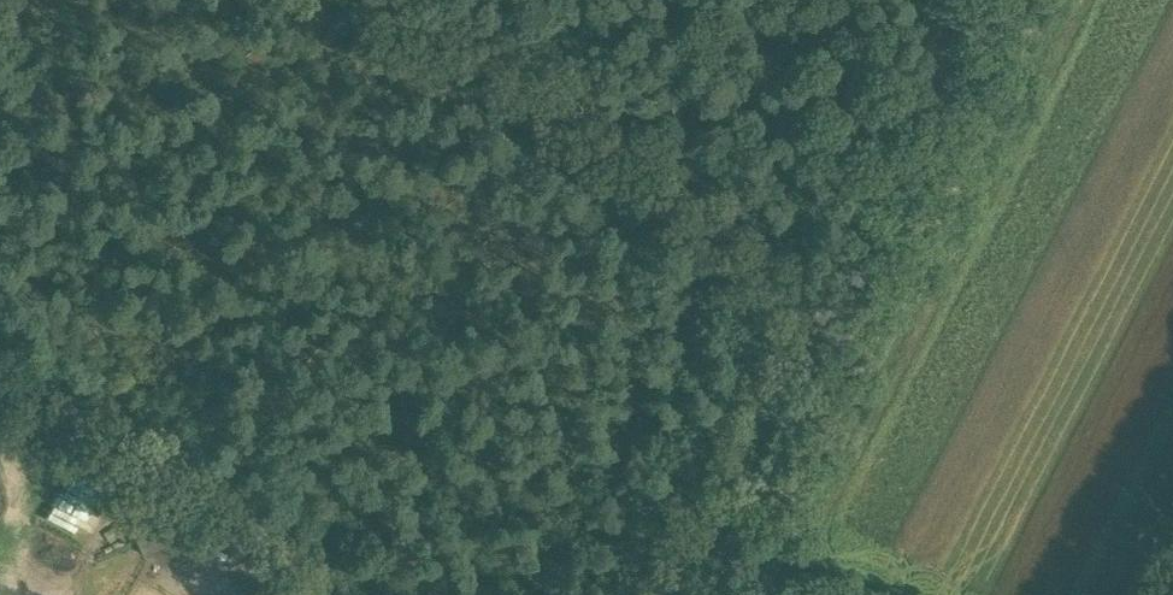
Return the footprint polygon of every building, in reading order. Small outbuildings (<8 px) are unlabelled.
[(133,533),(143,555),(166,544),(156,522),(133,533)]
